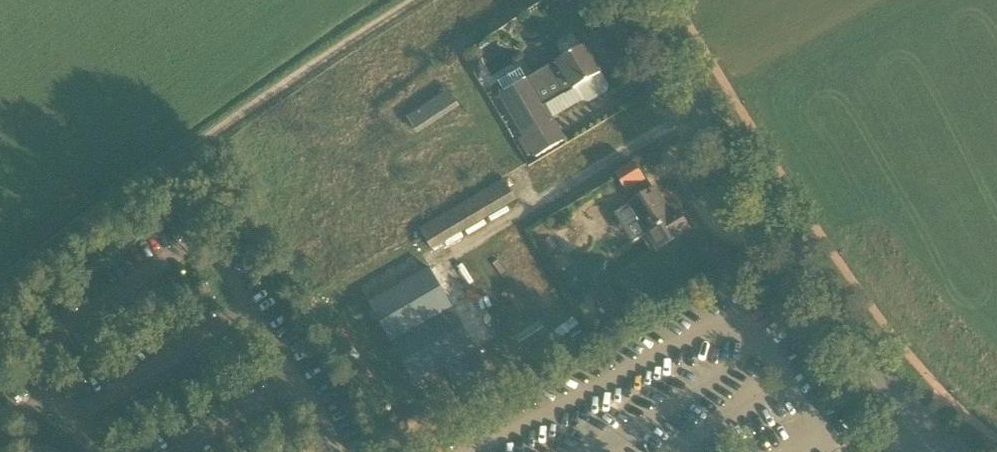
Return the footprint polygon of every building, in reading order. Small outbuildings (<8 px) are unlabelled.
[(499,82),(505,92),(500,95),(537,157),(566,140),(546,106),(564,95),(565,95),(577,88),(584,100),(590,102),(607,92),(609,86),(585,46),(527,80),(521,69),(499,82)] [(448,90),(407,116),(418,134),(459,107),(448,90)] [(634,163),(617,174),(627,191),(645,180),(634,163)] [(420,229),(432,249),(517,199),(505,179),(420,229)] [(631,204),(658,248),(683,233),(689,228),(679,212),(669,218),(662,207),(665,205),(655,189),(631,204)] [(431,268),(370,304),(416,384),(444,367),(455,387),(489,367),(431,268)] [(620,302),(610,286),(597,294),(607,310),(620,302)]
